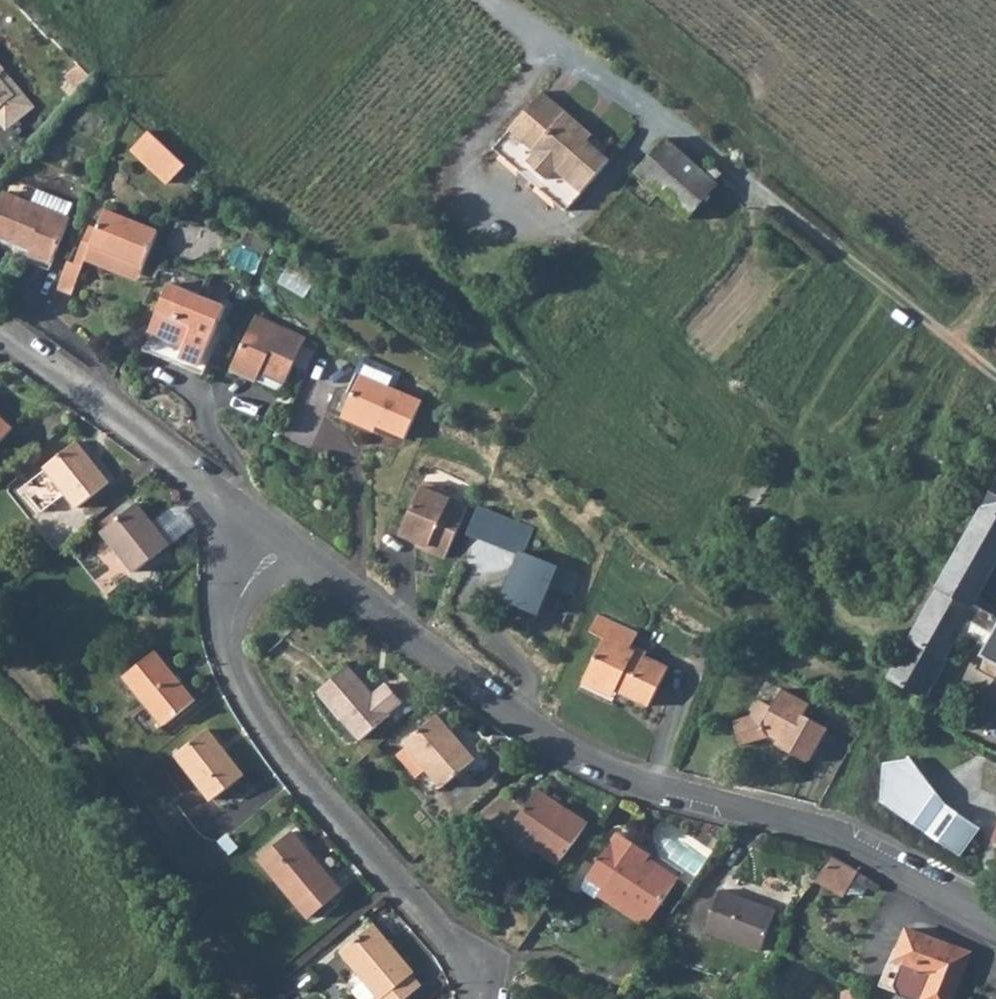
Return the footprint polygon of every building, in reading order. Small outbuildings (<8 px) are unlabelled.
[(79,83),(91,69),(80,57),(66,70),(79,83)] [(547,73),(498,130),(506,138),(556,81),(547,73)] [(13,92),(0,76),(0,102),(13,92)] [(556,81),(506,138),(570,192),(618,136),(556,81)] [(173,173),(189,156),(152,123),(136,139),(173,173)] [(671,124),(640,158),(644,162),(675,129),(671,124)] [(681,194),(711,160),(675,129),(644,162),(681,194)] [(693,205),(724,172),(711,160),(681,194),(693,205)] [(69,220),(1,192),(0,195),(0,236),(15,242),(29,247),(27,253),(50,262),(69,220)] [(105,210),(96,230),(87,255),(109,265),(111,261),(140,273),(156,232),(105,210)] [(82,266),(85,261),(87,255),(96,230),(89,226),(74,262),(82,266)] [(82,266),(74,262),(68,259),(57,287),(71,293),(82,266)] [(169,280),(146,339),(201,362),(226,303),(169,280)] [(260,376),(264,368),(287,378),(307,331),(256,310),(234,365),(260,376)] [(362,371),(346,408),(358,413),(374,375),(380,361),(363,353),(356,369),(362,371)] [(422,396),(395,385),(402,369),(380,361),(374,375),(358,413),(379,422),(406,434),(422,396)] [(11,426),(0,415),(0,437),(11,426)] [(24,486),(43,511),(67,492),(78,507),(110,481),(77,440),(45,466),(47,468),(24,486)] [(448,551),(469,502),(438,488),(440,484),(423,477),(401,529),(429,540),(428,544),(448,551)] [(974,602),(979,592),(995,562),(995,483),(939,585),(974,602)] [(168,543),(135,501),(99,528),(133,570),(168,543)] [(476,504),(464,535),(518,557),(501,600),(538,615),(549,589),(570,597),(578,576),(520,553),(532,526),(476,504)] [(926,609),(960,627),(974,602),(939,585),(926,609)] [(967,631),(987,642),(981,652),(995,660),(995,614),(984,607),(979,605),(967,631)] [(911,635),(946,654),(960,627),(926,609),(911,635)] [(609,683),(649,702),(665,668),(625,649),(632,636),(601,620),(593,635),(603,640),(583,680),(605,691),(609,683)] [(898,678),(926,693),(946,654),(911,635),(893,667),(902,670),(898,678)] [(121,681),(161,731),(192,706),(153,656),(121,681)] [(902,670),(893,667),(888,665),(898,678),(902,670)] [(367,689),(348,667),(319,691),(362,741),(390,717),(388,714),(402,702),(387,685),(369,700),(363,693),(367,689)] [(728,718),(734,744),(763,736),(767,729),(775,735),(770,743),(802,761),(821,728),(797,714),(803,703),(776,689),(767,704),(755,697),(746,713),(728,718)] [(443,789),(455,779),(464,789),(485,771),(438,713),(403,742),(408,747),(427,770),(443,789)] [(241,779),(203,734),(173,758),(211,803),(241,779)] [(415,781),(427,770),(408,747),(395,758),(415,781)] [(881,764),(879,803),(958,857),(979,832),(940,805),(909,761),(881,764)] [(538,789),(525,809),(509,797),(481,820),(505,838),(508,833),(560,866),(589,822),(538,789)] [(338,893),(289,834),(257,861),(306,921),(338,893)] [(600,898),(647,928),(676,884),(645,863),(651,854),(619,834),(588,880),(604,891),(600,898)] [(835,855),(820,881),(848,897),(863,871),(835,855)] [(709,934),(766,953),(780,913),(723,894),(709,934)] [(880,984),(917,998),(948,998),(967,949),(903,924),(880,984)] [(341,956),(376,998),(412,998),(421,992),(411,980),(414,978),(374,930),(341,956)] [(851,987),(849,998),(866,998),(851,987)]
